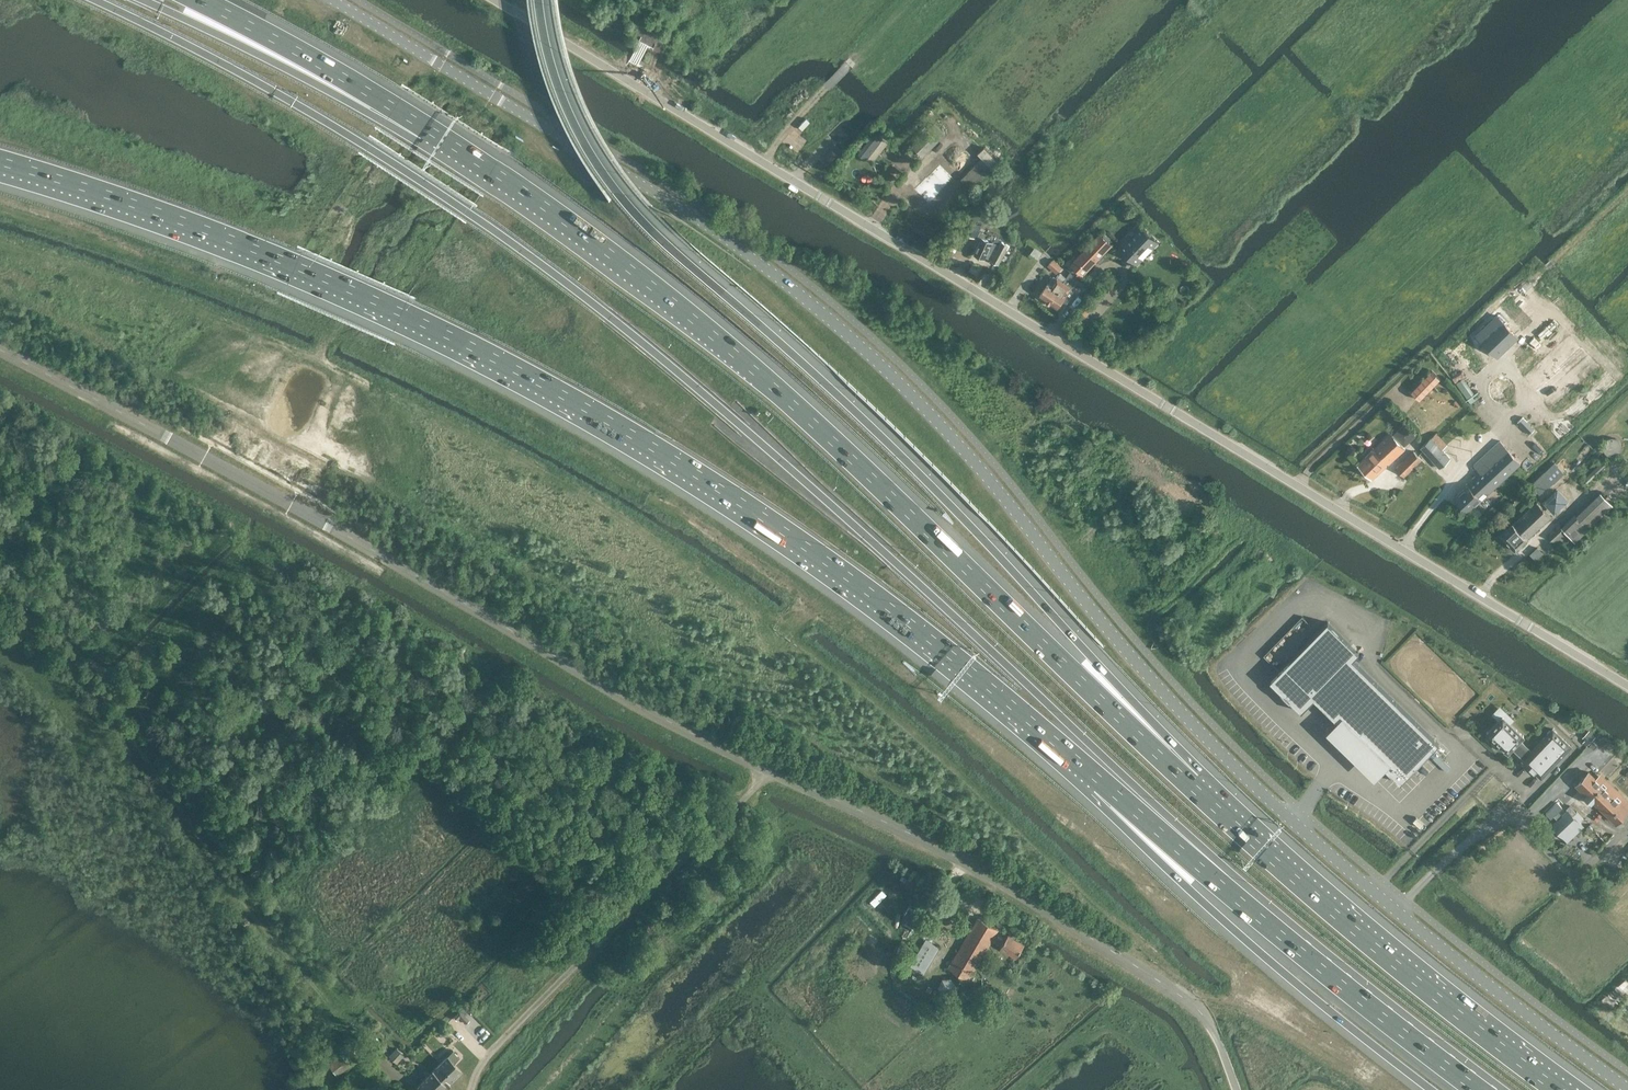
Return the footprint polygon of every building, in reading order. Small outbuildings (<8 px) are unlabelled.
[(478,75),(476,79),(489,85),(491,81),(478,75)] [(924,156),(938,141),(944,134),(933,123),(926,130),(912,144),(924,156)] [(990,167),(997,161),(983,146),(976,152),(981,157),(960,177),(970,188),(991,168),(990,167)] [(826,155),(832,161),(837,155),(831,149),(826,155)] [(937,161),(934,158),(911,184),(910,183),(902,191),(918,205),(948,171),(945,168),(946,167),(948,168),(949,167),(940,158),(937,161)] [(956,184),(952,189),(958,195),(962,190),(956,184)] [(963,231),(976,236),(981,223),(969,218),(963,231)] [(1137,265),(1158,242),(1140,224),(1134,231),(1136,233),(1131,238),(1129,236),(1118,247),(1137,265)] [(982,239),(975,253),(984,258),(986,255),(992,258),(991,259),(999,263),(1009,244),(1003,241),(1000,246),(985,239),(987,235),(981,232),(979,237),(982,239)] [(1083,275),(1112,244),(1099,232),(1070,263),(1083,275)] [(1056,274),(1062,267),(1053,259),(1047,265),(1056,274)] [(1047,283),(1039,296),(1049,302),(1056,290),(1058,291),(1063,282),(1062,282),(1065,277),(1059,273),(1051,286),(1047,283)] [(1056,290),(1049,302),(1058,308),(1059,306),(1063,309),(1074,292),(1069,289),(1071,287),(1070,286),(1073,282),(1065,277),(1062,282),(1063,282),(1058,291),(1056,290)] [(1088,296),(1097,302),(1104,291),(1095,285),(1088,296)] [(1507,301),(1486,322),(1488,324),(1486,327),(1506,344),(1531,317),(1513,301),(1510,304),(1507,301)] [(1566,304),(1561,307),(1568,318),(1573,314),(1566,304)] [(1164,322),(1171,314),(1163,307),(1156,314),(1164,322)] [(400,322),(397,327),(409,337),(413,332),(400,322)] [(1551,365),(1525,383),(1532,393),(1579,361),(1569,347),(1554,358),(1560,366),(1555,370),(1551,365)] [(1418,400),(1439,379),(1430,371),(1410,393),(1418,400)] [(1403,423),(1392,434),(1403,446),(1415,435),(1403,423)] [(1420,448),(1447,477),(1458,468),(1442,450),(1447,445),(1436,433),(1420,448)] [(1372,481),(1404,450),(1389,434),(1357,465),(1372,481)] [(1620,442),(1620,441),(1619,440),(1619,439),(1618,439),(1617,438),(1616,437),(1615,437),(1613,437),(1612,437),(1611,437),(1609,437),(1609,438),(1608,438),(1607,439),(1606,440),(1605,440),(1605,441),(1604,442),(1604,443),(1603,444),(1603,445),(1603,446),(1603,448),(1603,449),(1604,450),(1605,452),(1606,453),(1607,454),(1609,455),(1610,455),(1611,455),(1613,455),(1614,455),(1615,455),(1617,454),(1617,453),(1619,452),(1620,451),(1620,450),(1620,449),(1621,448),(1621,447),(1621,446),(1621,445),(1621,444),(1621,443),(1621,442),(1620,442)] [(1466,487),(1454,498),(1460,503),(1460,506),(1463,509),(1465,509),(1466,511),(1473,505),(1479,512),(1485,506),(1484,505),(1486,503),(1482,499),(1518,464),(1498,442),(1472,467),(1477,473),(1465,485),(1466,487)] [(1407,480),(1424,463),(1413,452),(1395,469),(1407,480)] [(1604,461),(1583,481),(1587,484),(1607,465),(1604,461)] [(1540,495),(1562,474),(1554,464),(1531,485),(1540,495)] [(1557,492),(1541,503),(1553,520),(1569,509),(1557,492)] [(1558,526),(1548,536),(1557,546),(1568,535),(1574,541),(1613,506),(1602,495),(1563,531),(1558,526)] [(1515,521),(1500,535),(1515,551),(1530,537),(1530,535),(1549,516),(1539,505),(1541,504),(1539,503),(1540,502),(1538,500),(1516,522),(1515,521)] [(1537,548),(1531,554),(1535,559),(1541,553),(1537,548)] [(1360,650),(1329,620),(1318,630),(1279,669),(1271,678),(1302,709),(1315,696),(1339,719),(1329,729),(1377,776),(1386,766),(1401,780),(1439,742),(1354,657),(1360,650)] [(1523,736),(1502,716),(1487,732),(1508,751),(1512,747),(1523,759),(1531,751),(1519,739),(1523,736)] [(1318,719),(1314,722),(1322,731),(1326,728),(1318,719)] [(1522,760),(1541,779),(1571,747),(1552,729),(1531,751),(1523,759),(1522,760)] [(1577,785),(1610,816),(1616,822),(1627,811),(1627,810),(1627,797),(1602,771),(1597,776),(1591,770),(1577,785)] [(1554,803),(1549,809),(1555,814),(1559,808),(1554,803)] [(1573,807),(1570,810),(1568,809),(1553,825),(1569,841),(1585,825),(1579,820),(1573,814),(1577,811),(1573,807)] [(1008,934),(1007,936),(997,930),(977,918),(949,968),(968,979),(991,941),(995,943),(996,941),(1001,945),(1001,946),(1016,955),(1024,943),(1008,934)] [(926,940),(911,967),(924,975),(939,947),(926,940)] [(444,1036),(452,1028),(448,1023),(440,1031),(444,1036)] [(404,1056),(396,1049),(389,1056),(397,1063),(404,1056)] [(450,1052),(437,1066),(451,1080),(461,1071),(453,1063),(457,1059),(450,1052)] [(342,1055),(328,1065),(335,1075),(350,1065),(342,1055)] [(451,1080),(437,1066),(427,1075),(441,1089),(451,1080)] [(427,1075),(417,1085),(422,1089),(441,1089),(427,1075)]
